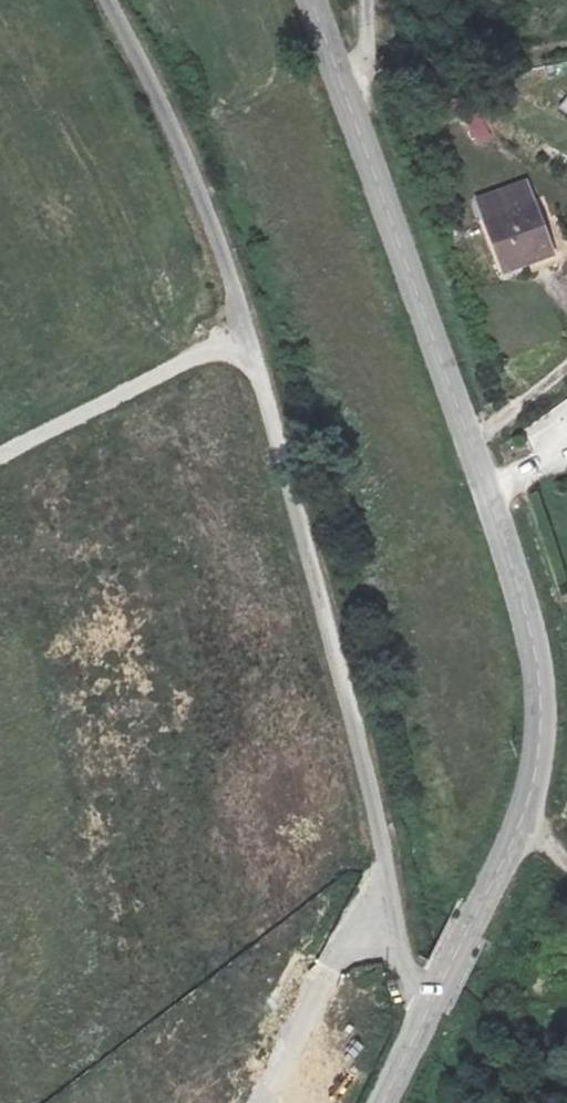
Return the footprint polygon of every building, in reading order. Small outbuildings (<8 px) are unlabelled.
[(469,121),(472,144),(488,141),(485,119),(469,121)] [(517,206),(538,258),(566,246),(566,202),(561,188),(553,167),(509,187),(517,206)]
